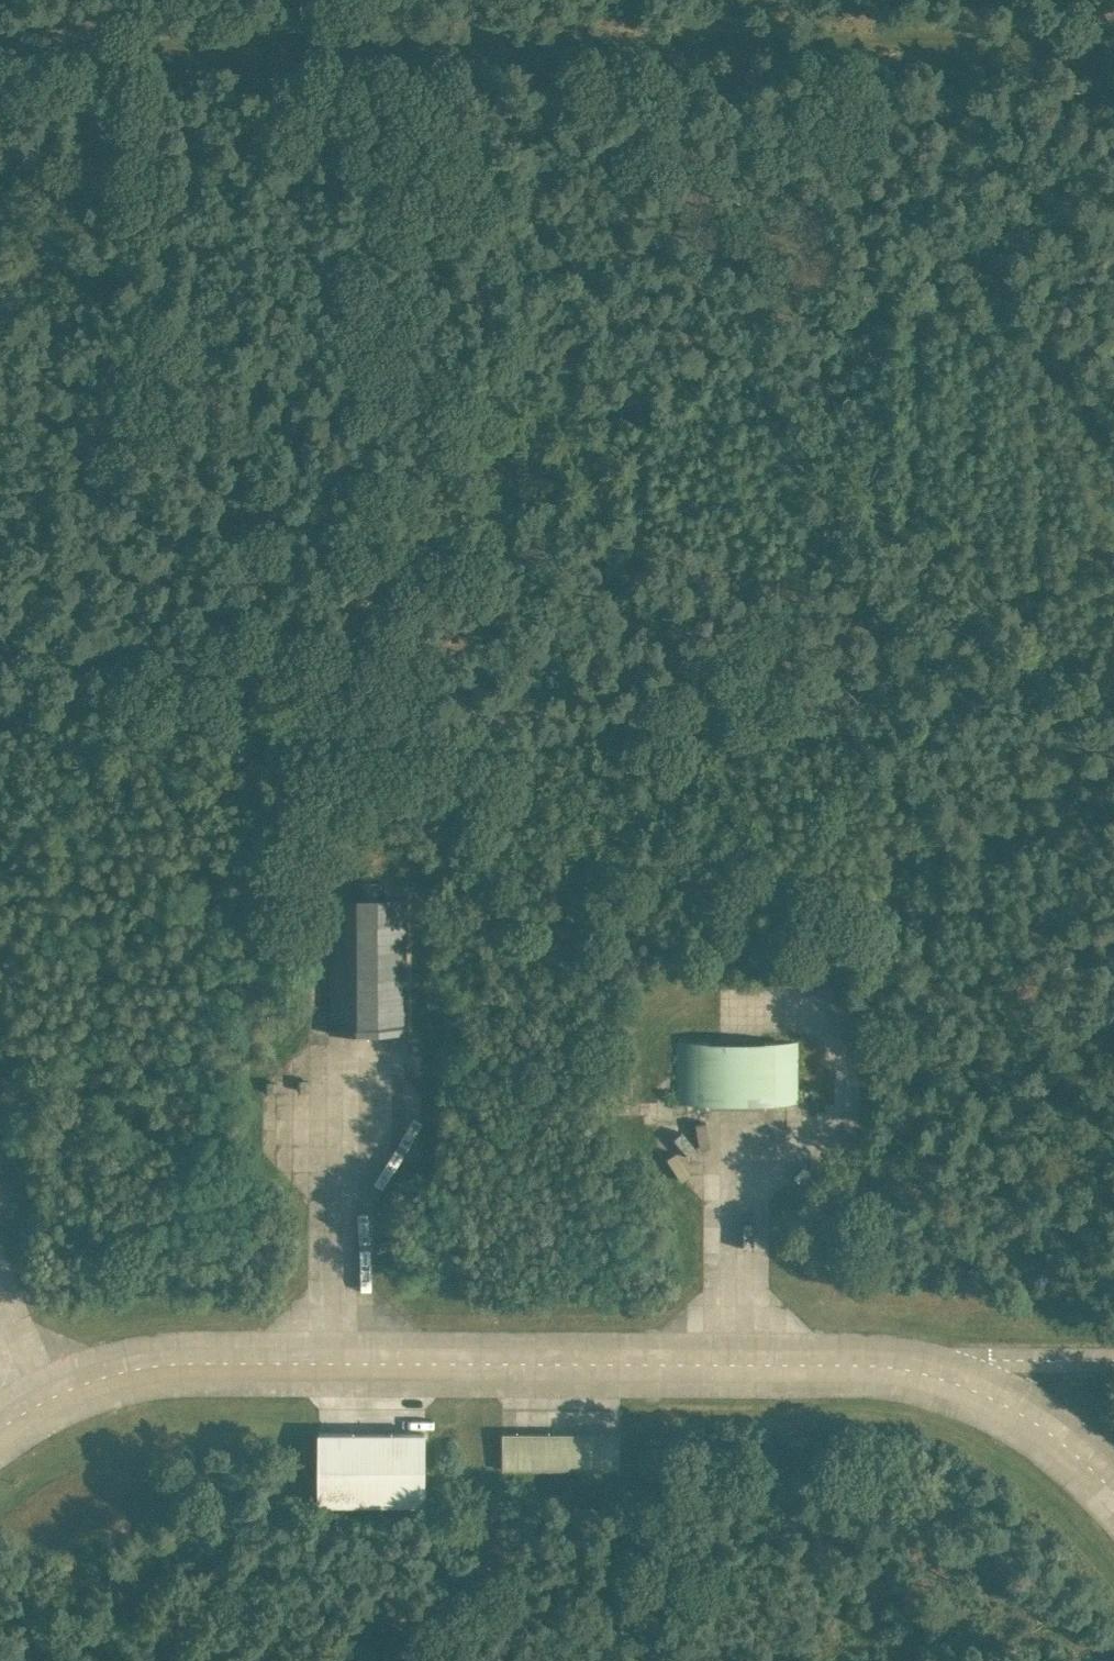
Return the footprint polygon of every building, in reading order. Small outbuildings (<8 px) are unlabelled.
[(329,899),(327,1034),(326,1038),(407,1039),(410,901),(329,899)] [(839,1210),(839,1230),(852,1230),(852,1210),(839,1210)] [(425,1503),(426,1432),(319,1432),(319,1503),(425,1503)] [(503,1432),(503,1468),(621,1469),(621,1432),(503,1432)]
